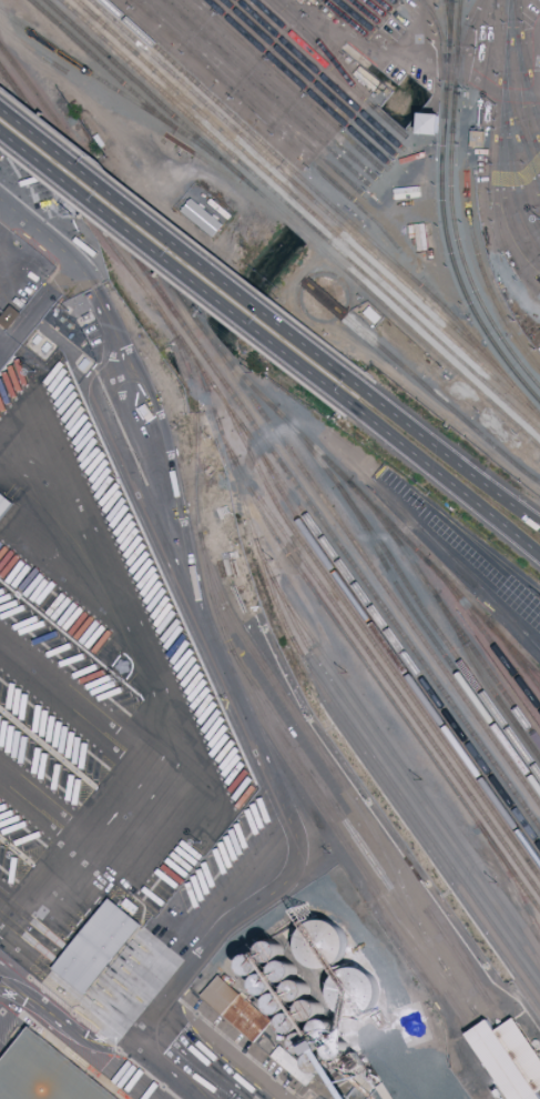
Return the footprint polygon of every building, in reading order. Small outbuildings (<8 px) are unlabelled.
[(418,113),(439,115),(437,137),(417,135),(418,113)] [(473,145),(487,145),(487,129),(473,129),(473,145)] [(210,236),(222,221),(204,206),(197,214),(190,206),(183,214),(210,236)] [(6,327),(7,329),(20,313),(9,304),(0,315),(0,323),(6,327)] [(0,492),(0,522),(14,503),(0,492)] [(84,995),(52,968),(109,898),(141,925),(84,995)] [(338,964),(343,957),(345,949),(344,941),(342,934),(336,928),(328,924),(320,922),(313,924),(306,927),(300,932),(297,940),(296,948),(298,956),(302,962),(308,967),(316,970),(324,970),(332,968),(338,964)] [(264,960),(262,958),(261,956),(259,952),(259,949),(261,946),(263,944),(266,941),(269,940),(273,941),(276,942),(279,946),(281,949),(281,952),(279,956),(277,959),(275,961),(271,962),(267,962),(264,960)] [(245,975),(242,972),(241,970),(240,967),(240,962),(242,960),(244,957),(246,956),(249,955),(254,955),(257,957),(259,959),(261,964),(262,967),(261,970),(258,974),(255,976),(252,977),(248,976),(245,975)] [(278,980),(275,978),(274,975),(273,971),(273,968),(275,965),(277,962),(279,960),(283,960),(287,960),(291,962),(293,965),(294,968),(295,972),(294,976),(292,979),(288,980),(285,981),(282,981),(278,980)] [(373,1009),(376,1002),(378,995),(377,987),(374,980),(368,975),(361,970),(353,969),(345,971),(337,975),(332,981),(329,989),(329,998),(332,1006),(337,1012),(344,1017),(351,1019),(359,1018),(367,1015),(373,1009)] [(268,1006),(264,1011),(223,973),(205,993),(255,1041),(279,1016),(268,1006)] [(258,995),(256,992),(254,989),(254,986),(254,982),(255,979),(257,977),(261,975),(264,974),(267,975),(271,976),(273,979),(275,982),(275,986),(274,990),(272,992),(268,995),(265,996),(262,996),(258,995)] [(291,999),(288,997),(286,995),(286,991),(286,988),(287,985),(289,982),(293,980),(296,979),(299,980),(303,981),(306,985),(307,988),(307,991),(306,995),(304,998),(300,1000),(297,1001),(294,1001),(291,999)] [(272,1014),(268,1011),(267,1008),(266,1005),(266,1001),(267,999),(269,996),(273,995),(276,994),(279,994),(284,996),(286,998),(287,1001),(287,1006),(286,1009),(285,1012),(282,1015),(277,1016),(274,1015),(272,1014)] [(304,1019),(302,1017),(300,1015),(299,1011),(299,1008),(300,1005),(303,1002),(306,1000),(309,999),(313,1000),(316,1001),(319,1005),(320,1008),(320,1011),(319,1015),(317,1018),(315,1020),(310,1021),(307,1021),(304,1019)] [(285,1034),(282,1031),(281,1028),(279,1025),(279,1021),(282,1019),(284,1016),(286,1015),(289,1014),(294,1014),(297,1016),(299,1018),(300,1021),(302,1026),(300,1029),(298,1032),(295,1035),(292,1036),(288,1035),(285,1034)] [(318,1038),(315,1036),(314,1032),(313,1029),(313,1026),(315,1024),(317,1020),(319,1019),(323,1018),(327,1018),(330,1020),(333,1022),(334,1026),(335,1030),(334,1034),(332,1037),(328,1039),(325,1039),(322,1039),(318,1038)] [(514,1098),(539,1098),(539,1095),(490,1020),(470,1034),(514,1098)] [(34,1030),(120,1098),(0,1098),(0,1071),(34,1030)] [(298,1052),(296,1050),(294,1047),(294,1043),(294,1040),(295,1037),(297,1035),(300,1032),(304,1032),(307,1032),(310,1035),(313,1037),(315,1040),(315,1043),(314,1048),(312,1050),(308,1052),(305,1053),(302,1053),(298,1052)] [(332,1058),(329,1056),(327,1052),(326,1049),(327,1046),(328,1043),(330,1040),(334,1039),(337,1038),(340,1038),(344,1040),(346,1042),(348,1046),(348,1050),(347,1053),(345,1057),(342,1059),(338,1059),(335,1059),(332,1058)] [(312,1072),(309,1070),(307,1067),(307,1063),(307,1060),(308,1057),(310,1055),(314,1052),(317,1052),(320,1052),(324,1055),(327,1057),(328,1060),(328,1063),(327,1068),(325,1070),(322,1072),(318,1073),(315,1073),(312,1072)]
